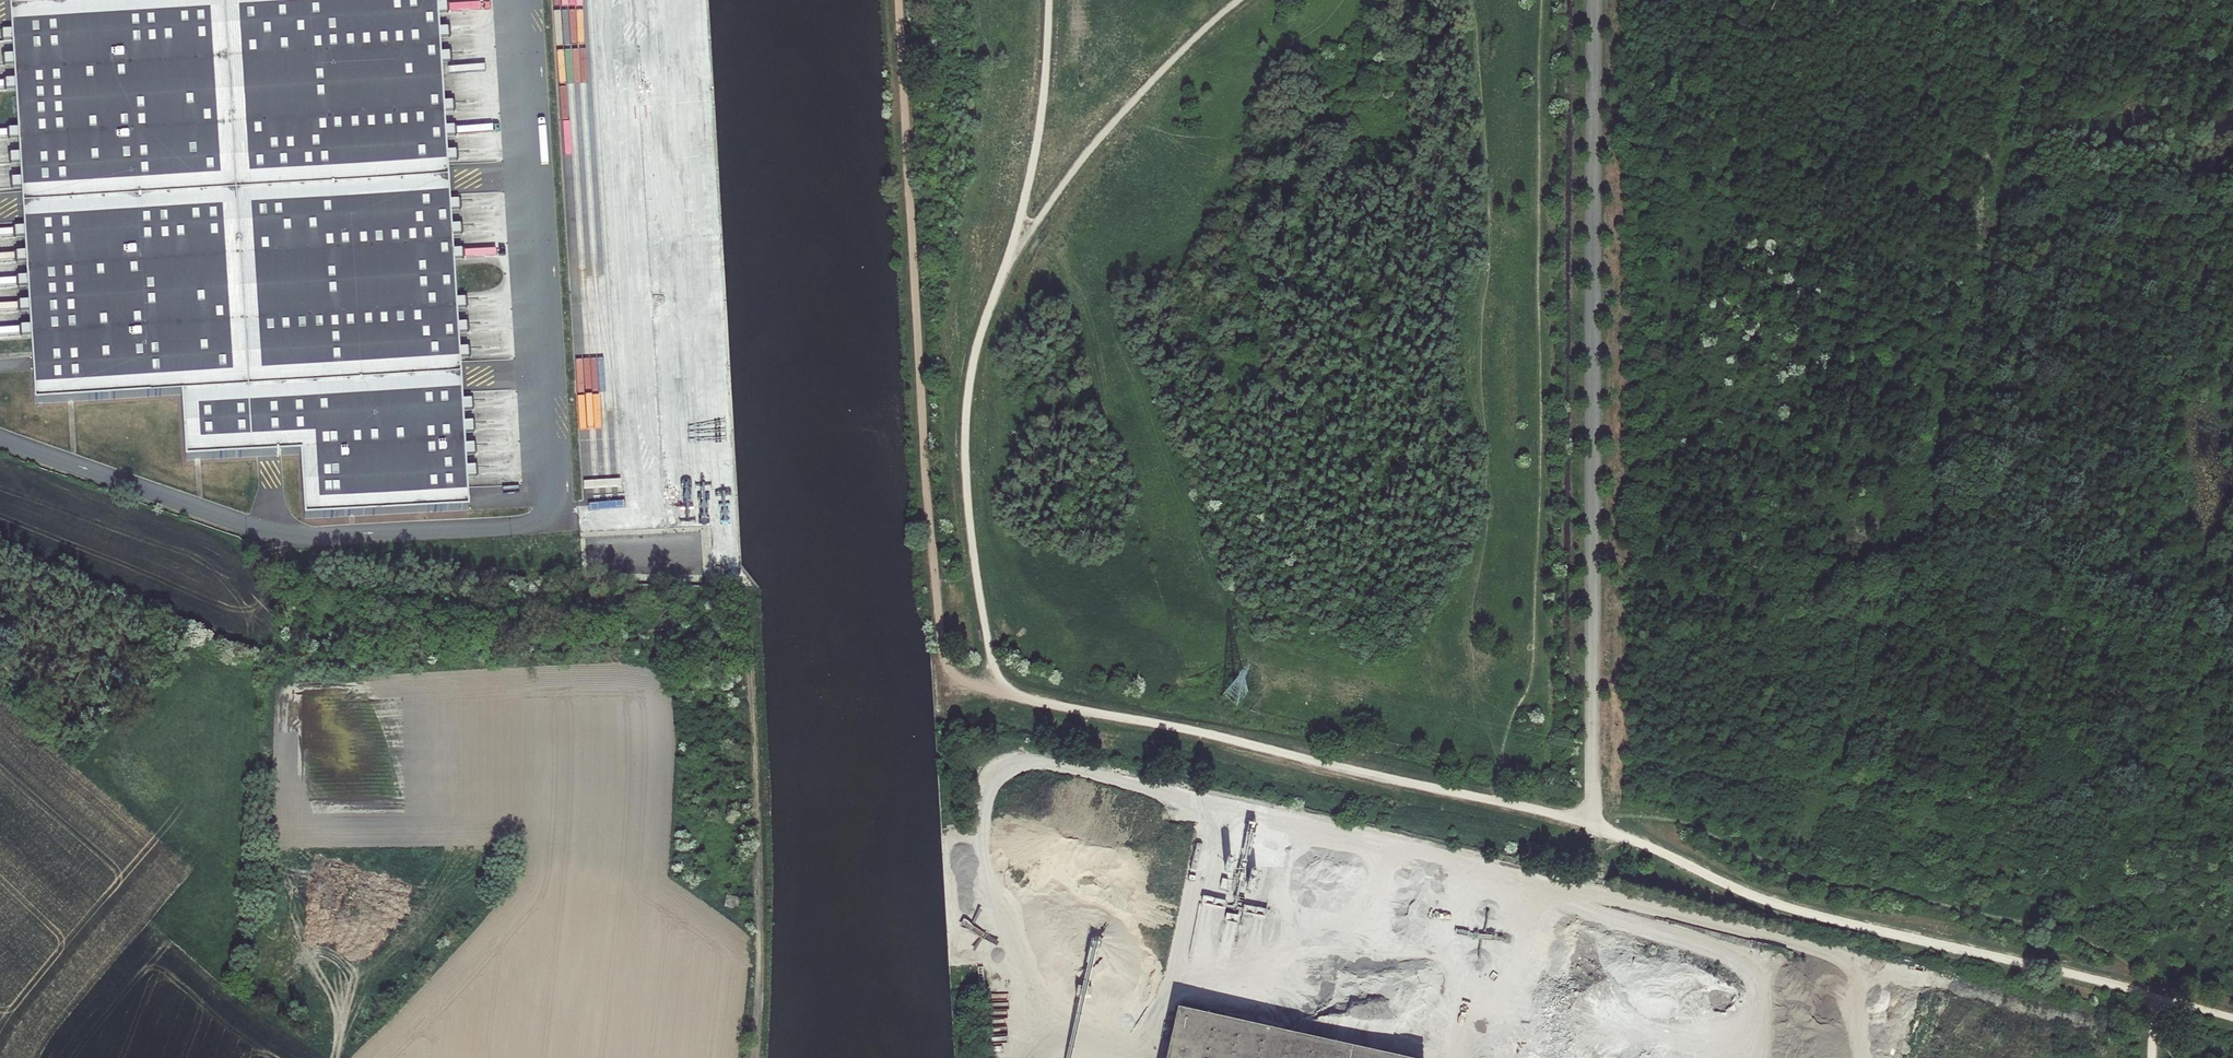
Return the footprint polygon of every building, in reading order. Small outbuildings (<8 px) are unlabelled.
[(36,403),(181,392),(186,460),(300,452),(305,518),(469,507),(437,0),(11,0),(36,403)] [(740,898),(726,896),(724,906),(732,908),(735,906),(739,907),(740,898)] [(1240,1034),(1177,1020),(1168,1057),(1234,1057),(1240,1034)] [(1248,1036),(1240,1034),(1234,1057),(1242,1057),(1248,1036)] [(1248,1036),(1242,1057),(1344,1057),(1248,1036)]
